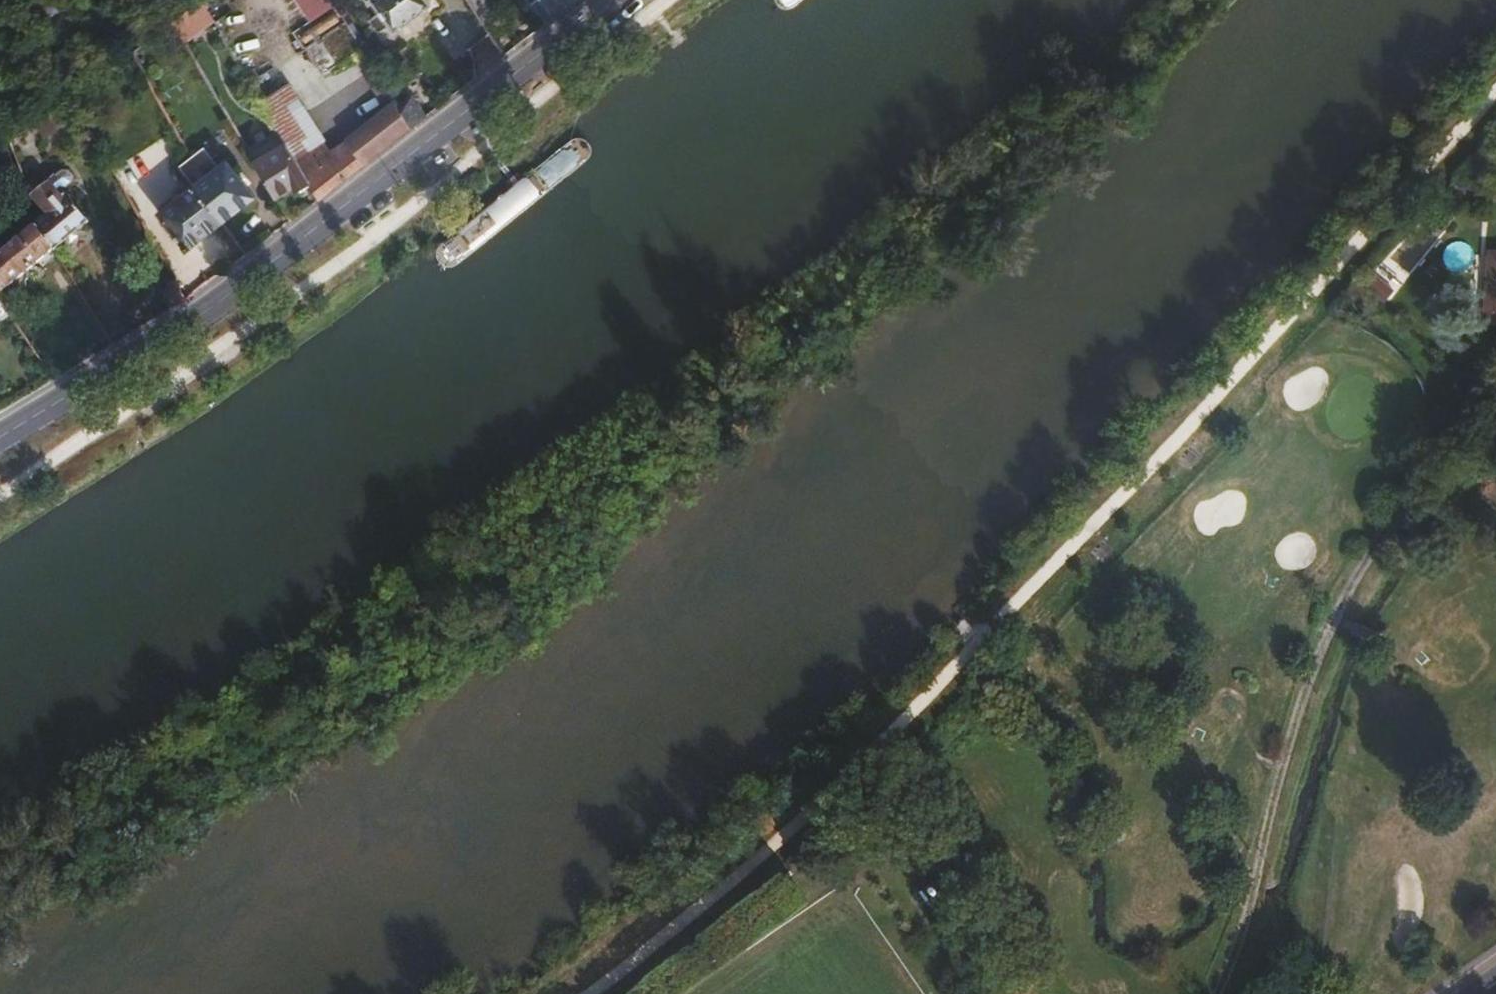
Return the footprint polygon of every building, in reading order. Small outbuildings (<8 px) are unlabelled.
[(296,34),(323,73),(362,47),(330,0),(293,0),(310,24),(296,34)] [(371,19),(381,33),(392,24),(397,31),(432,4),(430,0),(375,0),(383,11),(371,19)] [(551,19),(576,0),(538,0),(551,19)] [(191,33),(213,24),(204,4),(182,13),(191,33)] [(290,82),(262,99),(282,135),(286,142),(296,159),(325,142),(290,82)] [(407,100),(415,95),(411,88),(403,93),(407,100)] [(413,125),(428,114),(415,95),(407,100),(403,93),(396,97),(398,102),(413,125)] [(365,163),(413,125),(398,102),(350,139),(365,163)] [(50,111),(27,127),(33,136),(42,130),(40,125),(53,116),(50,111)] [(275,133),(250,150),(256,161),(282,145),(278,138),(275,133)] [(286,142),(282,135),(278,138),(282,145),(286,142)] [(319,199),(365,163),(350,139),(342,145),(348,154),(338,162),(331,154),(325,142),(296,159),(308,181),(319,199)] [(518,186),(438,250),(435,257),(436,266),(443,270),(452,270),(585,164),(591,154),(589,145),(579,141),(570,145),(518,186)] [(296,159),(286,142),(282,145),(256,161),(276,195),(295,184),(297,187),(308,181),(296,159)] [(348,154),(342,145),(331,154),(338,162),(348,154)] [(178,165),(194,186),(222,222),(257,195),(228,160),(218,168),(201,147),(178,165)] [(53,215),(38,225),(59,248),(93,220),(75,197),(74,198),(70,193),(65,199),(48,181),(40,160),(22,166),(32,193),(53,215)] [(1467,165),(1457,174),(1467,184),(1476,174),(1467,165)] [(194,186),(160,212),(189,249),(222,222),(194,186)] [(0,256),(0,290),(3,294),(44,261),(47,266),(60,257),(56,251),(59,248),(38,225),(0,256)] [(1486,318),(1495,319),(1495,251),(1489,251),(1486,318)] [(174,297),(181,304),(191,299),(184,287),(180,289),(177,290),(176,293),(174,297)]
